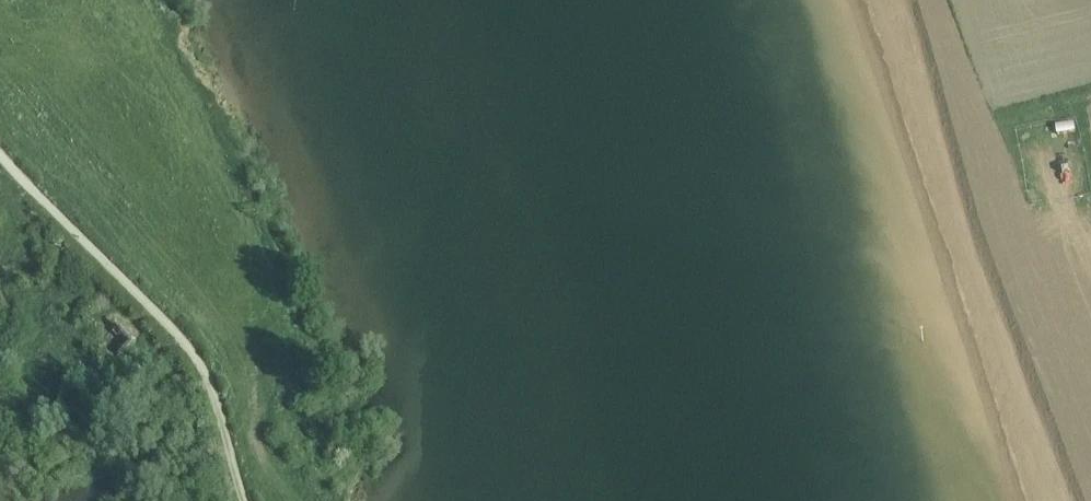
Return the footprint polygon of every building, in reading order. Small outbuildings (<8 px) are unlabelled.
[(106,315),(81,341),(109,367),(134,340),(106,315)]
